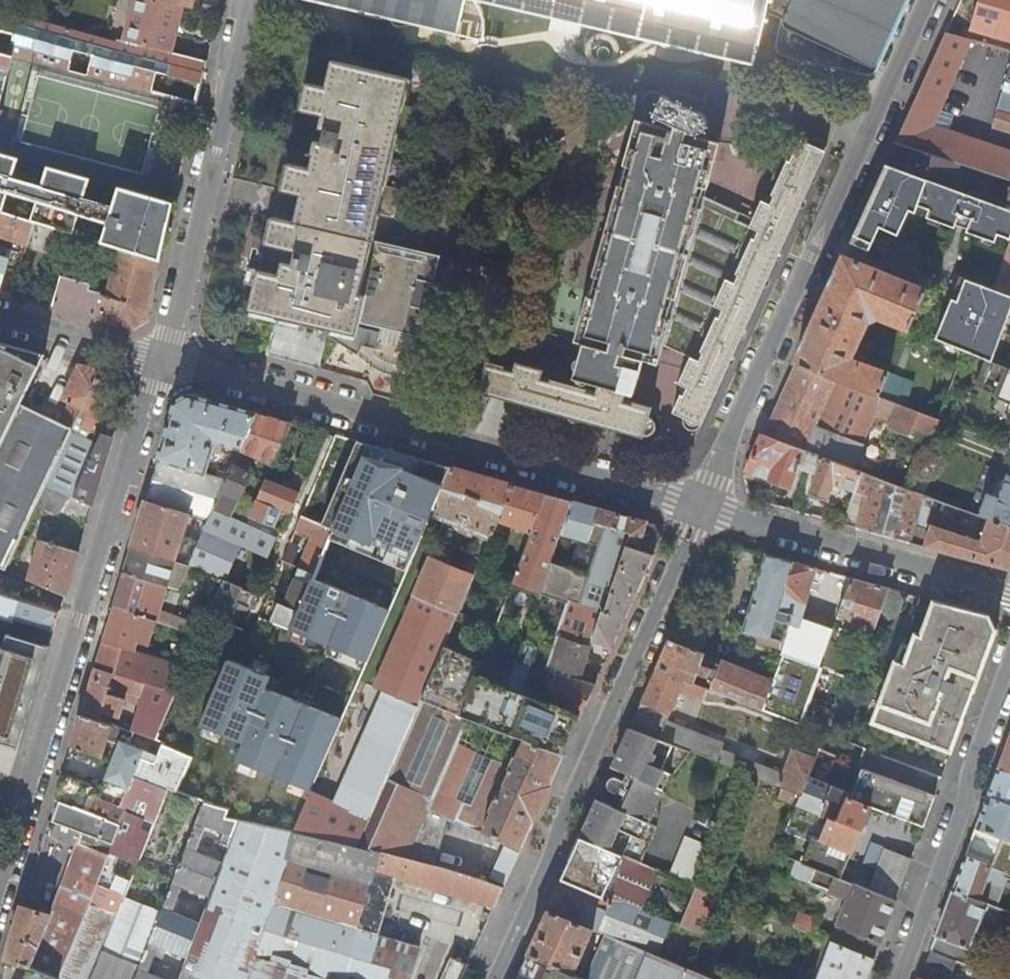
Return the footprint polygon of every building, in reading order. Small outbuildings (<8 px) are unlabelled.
[(126,41),(175,53),(187,6),(162,0),(136,0),(126,41)] [(371,13),(372,8),(386,12),(383,13),(381,18),(381,21),(382,23),(384,25),(392,30),(404,34),(410,35),(422,35),(433,33),(440,30),(466,36),(475,0),(314,0),(371,13)] [(466,36),(483,40),(484,35),(485,33),(486,26),(487,19),(486,12),(485,5),(483,0),(475,0),(466,36)] [(563,4),(562,6),(565,7),(566,4),(591,10),(590,13),(593,14),(594,11),(619,17),(619,19),(622,20),(622,18),(634,21),(634,23),(637,24),(637,21),(646,23),(650,31),(655,37),(660,41),(666,45),(673,49),(681,50),(689,51),(703,48),(716,40),(754,49),(763,9),(770,10),(783,19),(782,22),(786,23),(781,46),(782,53),(786,56),(788,57),(854,73),(857,74),(860,73),(865,71),(866,69),(876,47),(897,0),(547,0),(563,4)] [(978,24),(1009,33),(1009,0),(984,0),(978,24)] [(197,103),(201,85),(207,62),(175,53),(126,41),(119,39),(119,40),(0,10),(0,107),(15,56),(197,103)] [(971,38),(947,31),(896,142),(925,151),(1009,179),(1009,150),(949,130),(934,125),(941,109),(971,38)] [(300,332),(302,323),(313,325),(312,328),(356,354),(361,345),(375,348),(379,331),(358,326),(358,322),(417,335),(423,308),(432,310),(437,291),(438,283),(445,284),(445,283),(451,257),(371,240),(377,212),(393,215),(399,188),(385,184),(397,131),(411,135),(418,107),(403,103),(409,78),(331,59),(324,86),(306,82),(299,109),(323,114),(320,127),(325,128),(322,141),(314,140),(311,152),(313,153),(310,166),(287,161),(281,189),(300,193),(293,220),(272,216),(265,243),(276,245),(273,259),(278,260),(275,272),(246,266),(242,281),(253,284),(247,309),(275,316),(272,326),(300,332)] [(1009,129),(1009,68),(994,124),(1009,129)] [(624,399),(626,392),(611,388),(618,363),(633,367),(635,358),(637,350),(652,355),(657,334),(665,336),(670,338),(668,345),(690,356),(677,384),(683,387),(671,413),(681,418),(681,421),(682,426),(685,429),(690,432),(695,431),(698,429),(718,385),(745,326),(762,289),(784,240),(813,177),(825,151),(824,150),(827,142),(819,139),(822,133),(795,126),(784,150),(791,153),(789,158),(788,158),(786,160),(783,161),(782,163),(779,165),(777,167),(775,171),(773,176),(771,179),(770,182),(770,185),(770,188),(770,191),(770,194),(770,197),(768,203),(762,200),(749,227),(728,216),(731,208),(704,196),(697,194),(713,141),(687,134),(688,130),(692,132),(697,134),(701,134),(706,132),(708,128),(709,124),(709,120),(706,116),(702,114),(706,102),(672,92),(670,99),(654,92),(651,92),(644,94),(642,96),(641,100),(641,105),(642,108),(644,110),(648,112),(645,122),(621,206),(614,205),(611,204),(605,224),(626,229),(622,240),(602,235),(596,254),(599,255),(606,258),(582,343),(572,377),(570,384),(539,375),(538,381),(527,377),(530,366),(529,365),(518,403),(643,438),(644,437),(647,437),(651,435),(654,433),(655,430),(656,426),(654,422),(652,418),(649,417),(651,407),(624,399)] [(934,125),(949,130),(954,113),(941,109),(934,125)] [(638,120),(614,205),(621,206),(645,122),(638,120)] [(175,174),(178,143),(150,141),(147,172),(175,174)] [(697,194),(704,196),(720,143),(713,141),(697,194)] [(915,174),(925,151),(896,142),(892,153),(887,164),(915,174)] [(784,150),(775,171),(777,167),(779,165),(782,163),(783,161),(786,160),(788,158),(789,158),(791,153),(784,150)] [(174,203),(141,193),(119,187),(114,207),(85,198),(91,179),(49,167),(43,186),(14,177),(20,158),(0,152),(0,210),(1,210),(3,211),(9,191),(37,200),(32,220),(35,221),(74,232),(79,213),(108,222),(102,242),(119,247),(127,249),(161,260),(174,203)] [(887,164),(874,192),(868,204),(853,237),(851,241),(870,249),(881,226),(899,234),(910,209),(915,211),(918,203),(930,207),(928,215),(955,225),(957,222),(970,226),(968,230),(996,240),(998,234),(1009,238),(1009,209),(915,174),(887,164)] [(771,179),(773,176),(762,200),(768,203),(770,197),(770,194),(770,191),(770,188),(770,185),(770,182),(771,179)] [(27,246),(35,221),(32,220),(27,218),(3,211),(1,210),(0,213),(0,237),(27,246)] [(605,224),(602,235),(622,240),(626,229),(605,224)] [(1004,261),(995,289),(1009,294),(1009,243),(1004,261)] [(111,275),(112,276),(154,288),(157,275),(161,260),(127,249),(119,247),(111,275)] [(9,258),(0,255),(0,287),(9,258)] [(606,258),(599,255),(575,341),(582,343),(606,258)] [(910,329),(928,289),(845,255),(796,364),(880,396),(883,397),(901,404),(939,419),(944,404),(944,403),(946,398),(949,392),(949,391),(922,378),(917,380),(891,371),(866,362),(856,366),(852,358),(869,319),(880,317),(910,329)] [(64,275),(57,306),(91,315),(100,318),(107,294),(91,289),(93,283),(64,275)] [(112,276),(107,294),(100,318),(117,322),(132,326),(147,320),(154,288),(112,276)] [(967,279),(959,300),(954,299),(938,339),(965,350),(993,361),(1009,313),(1009,294),(995,289),(967,279)] [(438,283),(437,291),(459,296),(457,306),(474,310),(479,290),(445,283),(445,284),(438,283)] [(657,334),(652,355),(659,357),(663,343),(665,336),(657,334)] [(21,403),(45,355),(0,343),(0,447),(21,403)] [(657,364),(659,357),(652,355),(637,350),(635,358),(657,364)] [(518,403),(529,365),(500,357),(499,364),(486,361),(478,392),(518,403)] [(989,369),(970,361),(952,406),(971,414),(974,405),(978,407),(984,395),(979,393),(989,369)] [(626,392),(633,367),(618,363),(611,388),(626,392)] [(855,459),(873,466),(893,423),(881,419),(886,408),(880,405),(883,397),(880,396),(796,364),(780,399),(764,435),(805,450),(809,442),(816,426),(862,444),(855,459)] [(72,431),(79,417),(100,371),(79,365),(63,399),(70,402),(62,423),(21,403),(0,447),(0,567),(2,568),(7,570),(38,504),(47,486),(72,431)] [(570,384),(572,377),(530,366),(527,377),(538,381),(539,375),(570,384)] [(102,381),(106,372),(100,371),(79,417),(85,420),(80,429),(90,433),(112,386),(102,381)] [(217,442),(241,450),(257,414),(220,403),(190,395),(177,402),(171,424),(147,500),(210,520),(211,519),(214,511),(217,504),(227,481),(207,475),(217,442)] [(881,419),(893,423),(901,404),(883,397),(880,405),(886,408),(881,419)] [(901,404),(893,423),(873,466),(912,481),(926,450),(940,420),(939,419),(901,404)] [(250,472),(242,469),(249,453),(275,465),(280,454),(290,431),(293,424),(270,417),(257,414),(241,450),(227,481),(217,504),(252,520),(252,518),(261,499),(242,491),(250,472)] [(809,442),(824,448),(855,459),(862,444),(816,426),(809,442)] [(98,443),(72,431),(47,486),(70,496),(74,498),(90,460),(98,443)] [(301,435),(290,431),(280,454),(291,458),(301,435)] [(799,467),(807,470),(813,453),(805,450),(764,435),(748,470),(791,487),(799,467)] [(372,552),(332,535),(331,535),(330,538),(315,574),(299,611),(291,629),(287,639),(263,697),(258,708),(245,738),(216,807),(229,811),(227,818),(238,821),(292,833),(350,696),(430,509),(448,467),(429,462),(336,436),(302,517),(334,530),(355,481),(395,498),(372,552)] [(207,475),(227,481),(241,450),(217,442),(207,475)] [(809,442),(805,450),(813,453),(821,456),(824,448),(809,442)] [(836,483),(857,491),(864,472),(821,456),(813,453),(807,470),(817,474),(810,493),(829,500),(836,483)] [(105,467),(90,460),(74,498),(93,506),(103,471),(105,467)] [(483,531),(493,535),(498,522),(514,486),(481,476),(448,467),(430,509),(483,531)] [(909,542),(923,494),(908,488),(864,472),(857,491),(843,524),(909,542)] [(980,515),(990,519),(1009,526),(1009,474),(1008,474),(999,498),(988,494),(980,515)] [(284,532),(305,484),(294,479),(290,489),(268,481),(261,499),(252,518),(284,532)] [(355,481),(334,530),(332,535),(372,552),(395,498),(355,481)] [(70,496),(47,486),(38,504),(61,514),(70,496)] [(498,522),(532,533),(547,495),(527,489),(514,486),(498,522)] [(923,494),(909,542),(925,546),(932,523),(950,530),(958,507),(923,494)] [(542,591),(575,503),(557,498),(547,495),(532,533),(514,581),(542,591)] [(210,520),(147,500),(141,521),(133,547),(190,566),(206,530),(210,520)] [(595,523),(600,510),(584,505),(575,503),(542,591),(541,592),(570,602),(605,614),(627,548),(631,535),(595,523)] [(958,507),(950,530),(981,540),(990,519),(980,515),(958,507)] [(627,517),(600,510),(595,523),(631,535),(627,548),(645,553),(653,556),(661,539),(645,533),(648,523),(627,517)] [(334,530),(302,517),(299,525),(314,532),(330,538),(331,535),(332,535),(334,530)] [(246,534),(211,519),(210,520),(206,530),(240,547),(246,534)] [(925,546),(972,559),(1008,569),(1009,568),(1009,526),(990,519),(981,540),(950,530),(932,523),(925,546)] [(238,551),(266,564),(280,532),(252,520),(249,526),(246,534),(240,547),(238,551)] [(656,525),(648,523),(645,533),(661,539),(662,538),(656,525)] [(190,566),(225,581),(233,564),(238,551),(240,547),(206,530),(190,566)] [(483,531),(471,557),(482,561),(493,535),(483,531)] [(330,538),(314,532),(308,547),(292,540),(283,562),(301,569),(315,574),(330,538)] [(40,541),(28,580),(65,597),(79,553),(40,541)] [(482,561),(471,557),(438,543),(374,689),(392,697),(418,708),(421,702),(445,646),(482,561)] [(181,572),(186,574),(190,566),(133,547),(129,559),(125,572),(168,587),(175,567),(182,569),(181,572)] [(645,553),(627,548),(605,614),(624,621),(641,584),(653,556),(645,553)] [(233,564),(265,578),(266,564),(238,551),(233,564)] [(746,638),(783,649),(790,626),(792,616),(779,612),(793,562),(767,555),(744,636),(746,638)] [(800,629),(817,569),(793,562),(779,612),(792,616),(790,626),(798,628),(800,629)] [(265,578),(233,564),(225,581),(258,596),(265,578)] [(284,605),(299,611),(315,574),(301,569),(297,579),(295,578),(284,605)] [(157,621),(168,587),(125,572),(120,588),(115,605),(157,621)] [(0,574),(0,613),(55,630),(59,619),(61,612),(22,599),(26,586),(0,574)] [(889,592),(890,589),(852,578),(838,618),(875,630),(880,615),(888,618),(897,614),(901,601),(898,594),(889,592)] [(220,594),(253,608),(258,596),(225,581),(220,594)] [(248,620),(253,608),(220,594),(215,606),(248,620)] [(990,616),(935,601),(911,667),(897,662),(886,692),(884,691),(872,723),(951,754),(953,748),(964,718),(979,676),(996,630),(990,616)] [(602,653),(609,655),(612,648),(624,621),(605,614),(570,602),(547,670),(551,672),(557,673),(579,681),(592,643),(604,647),(602,653)] [(132,724),(159,734),(171,707),(175,697),(188,669),(136,651),(138,642),(149,646),(157,621),(115,605),(108,627),(81,715),(100,722),(103,714),(120,720),(129,693),(142,698),(132,724)] [(710,624),(682,616),(671,640),(701,653),(710,624)] [(19,748),(50,645),(9,630),(5,644),(0,643),(0,742),(19,748)] [(273,633),(248,691),(263,697),(287,639),(273,633)] [(715,668),(722,671),(723,667),(725,662),(701,653),(671,640),(664,655),(658,669),(694,683),(698,674),(708,678),(709,675),(713,677),(716,670),(702,665),(704,659),(717,664),(715,668)] [(843,645),(830,640),(821,666),(823,667),(834,671),(843,645)] [(520,739),(564,755),(579,720),(475,681),(476,676),(482,662),(445,646),(421,702),(467,719),(520,739)] [(800,724),(823,667),(821,666),(786,653),(775,681),(772,687),(763,710),(800,724)] [(698,674),(694,683),(706,688),(713,690),(722,671),(715,668),(717,664),(704,659),(702,665),(716,670),(713,677),(709,675),(708,678),(698,674)] [(723,667),(772,687),(775,681),(725,662),(723,667)] [(772,687),(723,667),(722,671),(713,690),(723,694),(741,701),(763,710),(772,687)] [(702,699),(706,688),(694,683),(658,669),(646,695),(631,729),(693,753),(719,763),(723,752),(725,746),(667,722),(681,691),(702,699)] [(544,702),(581,716),(595,686),(579,681),(557,673),(544,702)] [(475,681),(579,720),(581,716),(544,702),(476,676),(475,681)] [(720,702),(723,694),(713,690),(706,688),(702,699),(707,701),(720,702)] [(244,702),(258,708),(263,697),(248,691),(244,702)] [(103,714),(100,722),(135,735),(144,738),(154,742),(160,744),(158,736),(159,734),(132,724),(142,698),(129,693),(120,720),(103,714)] [(368,703),(350,696),(292,833),(296,833),(313,794),(315,795),(334,754),(343,759),(368,703)] [(210,713),(175,697),(171,707),(206,722),(210,713)] [(392,697),(345,808),(371,818),(418,708),(392,697)] [(447,819),(521,851),(545,798),(552,781),(564,755),(520,739),(510,765),(506,764),(506,761),(458,743),(467,719),(421,702),(418,708),(371,818),(358,847),(430,866),(447,819)] [(206,722),(171,707),(159,734),(158,736),(160,744),(163,745),(192,756),(206,722)] [(233,723),(210,713),(206,722),(229,732),(233,723)] [(158,759),(149,756),(154,742),(144,738),(140,749),(131,746),(135,735),(100,722),(81,715),(76,731),(72,746),(111,758),(105,777),(112,779),(111,784),(101,781),(100,786),(63,775),(60,783),(55,801),(60,803),(95,816),(100,803),(120,810),(115,823),(121,825),(91,904),(118,914),(124,901),(170,789),(177,792),(192,756),(163,745),(158,759)] [(229,732),(206,722),(192,756),(177,792),(205,803),(216,807),(245,738),(229,732)] [(650,802),(657,805),(670,776),(673,777),(693,753),(631,729),(620,753),(626,756),(620,771),(636,778),(629,793),(641,797),(642,795),(651,798),(650,802)] [(1005,751),(998,769),(1009,773),(1009,736),(1005,751)] [(111,758),(72,746),(71,747),(63,775),(100,786),(101,781),(111,784),(112,779),(105,777),(111,758)] [(784,776),(723,752),(719,763),(737,770),(782,787),(802,795),(809,777),(816,759),(793,749),(784,776)] [(626,756),(620,753),(613,768),(620,771),(626,756)] [(801,864),(841,880),(871,807),(923,827),(935,796),(903,783),(864,767),(851,800),(847,799),(849,793),(809,777),(802,795),(798,806),(794,817),(803,820),(817,826),(811,842),(811,841),(801,864)] [(909,767),(903,783),(935,796),(938,787),(941,780),(914,769),(909,767)] [(998,769),(993,783),(988,797),(1009,806),(1009,773),(998,769)] [(604,804),(659,828),(657,805),(650,802),(651,798),(642,795),(641,797),(629,793),(636,778),(620,771),(617,777),(626,781),(620,795),(611,791),(610,791),(604,804)] [(626,781),(617,777),(613,777),(611,779),(609,780),(608,783),(608,786),(609,789),(610,791),(611,791),(620,795),(626,781)] [(778,799),(798,806),(802,795),(782,787),(778,799)] [(124,901),(142,908),(149,911),(183,826),(194,831),(205,803),(177,792),(170,789),(124,901)] [(313,794),(296,833),(299,834),(358,847),(371,818),(345,808),(315,795),(313,794)] [(988,797),(982,813),(976,828),(1009,841),(1009,806),(988,797)] [(604,804),(598,801),(592,815),(598,817),(604,804)] [(91,904),(121,825),(115,823),(95,816),(60,803),(53,825),(55,826),(51,840),(75,847),(76,845),(79,845),(62,892),(52,916),(30,966),(60,978),(91,904)] [(100,803),(95,816),(115,823),(120,810),(100,803)] [(149,974),(159,946),(188,957),(200,924),(172,913),(182,886),(210,896),(222,863),(196,853),(206,826),(227,834),(223,844),(229,847),(232,838),(238,821),(227,818),(229,811),(216,807),(205,803),(194,831),(142,966),(137,978),(163,978),(149,974)] [(659,828),(604,804),(598,817),(592,815),(581,839),(643,864),(659,828)] [(232,838),(294,852),(299,834),(296,833),(292,833),(238,821),(232,838)] [(140,966),(142,966),(194,831),(183,826),(149,911),(142,908),(137,921),(155,928),(140,966)] [(196,853),(222,863),(229,847),(223,844),(227,834),(206,826),(196,853)] [(976,828),(972,840),(966,856),(961,871),(953,891),(987,904),(997,908),(1009,876),(1009,841),(976,828)] [(420,947),(378,934),(395,878),(495,908),(504,889),(449,871),(430,866),(358,847),(299,834),(294,852),(267,931),(265,939),(258,958),(257,957),(250,978),(411,978),(420,947)] [(687,836),(671,876),(699,888),(713,846),(687,836)] [(294,852),(232,838),(229,847),(222,863),(210,896),(206,910),(267,931),(294,852)] [(645,910),(660,872),(643,864),(581,839),(573,856),(570,864),(611,881),(604,897),(612,900),(624,902),(645,910)] [(493,877),(510,883),(522,851),(505,845),(493,877)] [(884,850),(869,891),(896,902),(911,860),(884,850)] [(848,901),(830,943),(874,961),(896,902),(869,891),(841,880),(801,864),(796,862),(790,877),(848,901)] [(657,954),(671,921),(645,910),(624,902),(612,900),(604,897),(563,879),(556,894),(549,909),(595,928),(607,933),(657,954)] [(172,913),(200,924),(206,910),(210,896),(182,886),(172,913)] [(699,888),(683,926),(706,936),(721,897),(699,888)] [(981,921),(987,904),(953,891),(932,951),(957,961),(964,964),(981,921)] [(103,952),(122,959),(137,921),(142,908),(124,901),(103,952)] [(103,952),(118,914),(91,904),(60,978),(91,978),(103,952)] [(999,928),(1005,911),(997,908),(987,904),(981,921),(999,928)] [(28,966),(30,966),(52,916),(22,907),(7,959),(28,966)] [(575,975),(595,928),(549,909),(538,933),(529,955),(543,961),(575,975)] [(999,928),(1009,932),(1009,913),(1005,911),(999,928)] [(796,913),(790,926),(811,935),(817,923),(796,913)] [(122,959),(140,966),(155,928),(137,921),(122,959)] [(231,975),(243,978),(250,978),(257,957),(258,958),(265,939),(244,932),(231,975)] [(607,933),(587,978),(667,978),(668,977),(674,978),(716,978),(692,969),(657,954),(607,933)] [(874,961),(830,943),(817,978),(867,978),(874,961)] [(951,976),(957,961),(932,951),(926,965),(951,976)] [(142,966),(140,966),(122,959),(103,952),(91,978),(137,978),(142,966)] [(469,966),(452,958),(443,978),(463,978),(469,966)] [(231,975),(187,960),(180,978),(243,978),(231,975)] [(23,978),(60,978),(30,966),(28,966),(23,978)]
